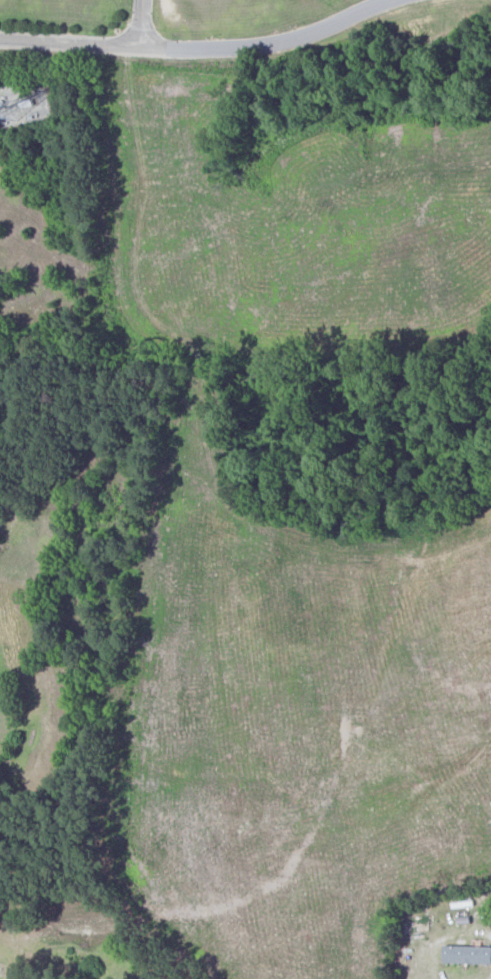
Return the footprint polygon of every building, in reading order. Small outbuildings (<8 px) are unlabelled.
[(445,946),(444,963),(490,964),(490,947),(445,946)]
